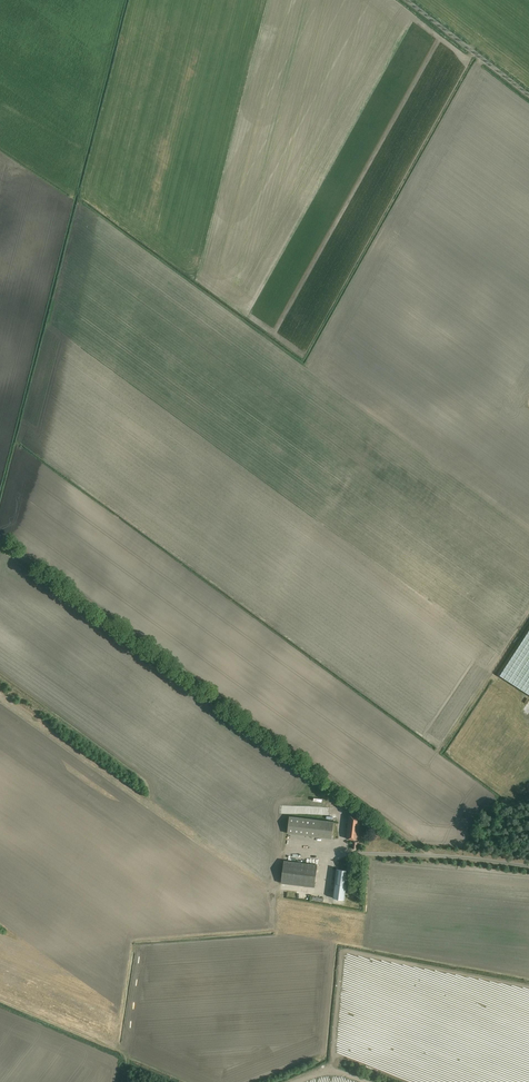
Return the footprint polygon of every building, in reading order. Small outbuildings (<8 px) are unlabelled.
[(499,677),(528,697),(528,631),(499,677)] [(350,813),(346,839),(358,840),(361,815),(350,813)] [(289,817),(287,833),(332,839),(334,822),(289,817)] [(282,884),(314,888),(317,865),(285,862),(282,884)] [(336,875),(332,903),(343,905),(346,885),(345,885),(347,871),(337,869),(336,875)]
